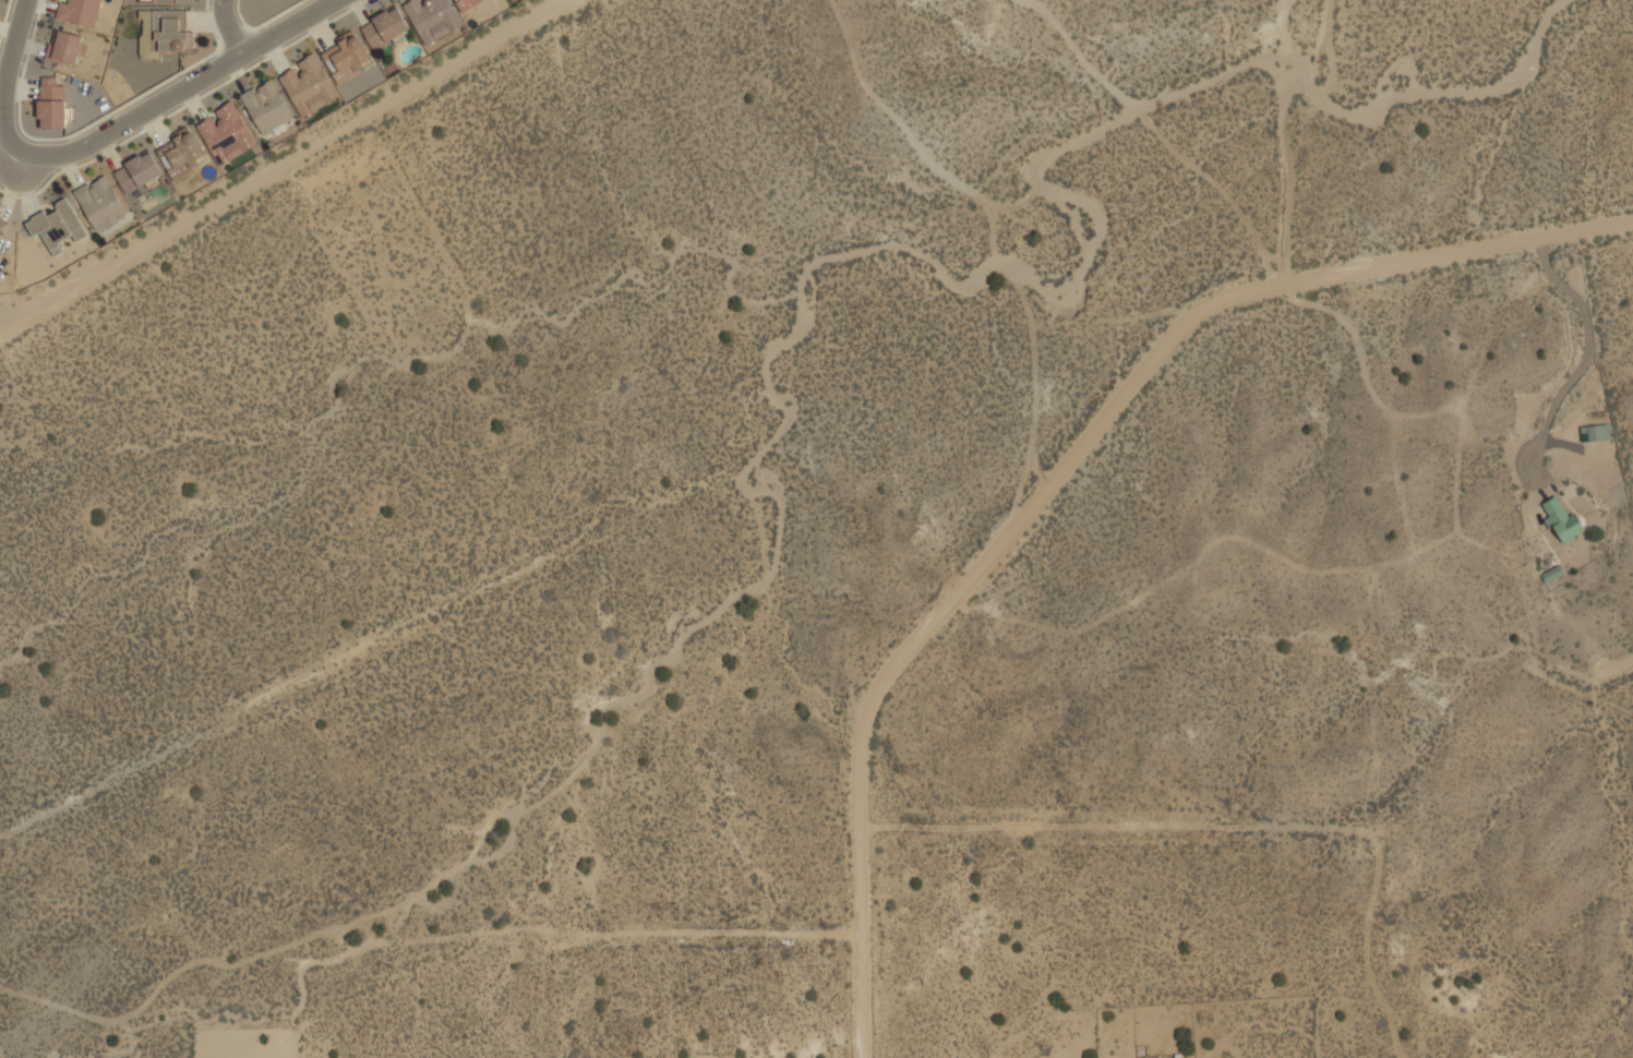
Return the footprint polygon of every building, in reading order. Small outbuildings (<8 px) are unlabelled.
[(101,0),(59,0),(56,19),(96,26),(101,0)] [(467,23),(460,11),(481,0),(401,0),(424,45),(467,23)] [(360,24),(374,51),(412,32),(398,4),(360,24)] [(139,58),(163,58),(163,50),(195,50),(196,31),(187,29),(187,9),(140,8),(139,58)] [(88,37),(55,27),(47,56),(80,65),(88,37)] [(375,63),(358,31),(321,50),(338,83),(375,63)] [(340,97),(317,51),(277,72),(301,117),(340,97)] [(38,125),(68,127),(68,75),(38,75),(38,125)] [(240,93),(264,137),(297,119),(273,75),(240,93)] [(196,118),(217,164),(256,146),(236,99),(196,118)] [(195,127),(156,144),(171,178),(211,160),(195,127)] [(125,192),(164,176),(153,149),(113,166),(125,192)] [(96,232),(129,215),(106,171),(73,189),(96,232)] [(86,236),(67,195),(55,202),(58,208),(48,214),(45,208),(24,219),(34,237),(43,232),(55,254),(63,250),(59,240),(73,232),(76,240),(86,236)] [(0,210),(0,230),(9,216),(0,210)] [(1587,423),(1587,438),(1611,438),(1610,423),(1587,423)] [(1540,505),(1564,542),(1584,530),(1560,492),(1540,505)] [(1564,571),(1560,564),(1542,573),(1546,581),(1564,571)]
